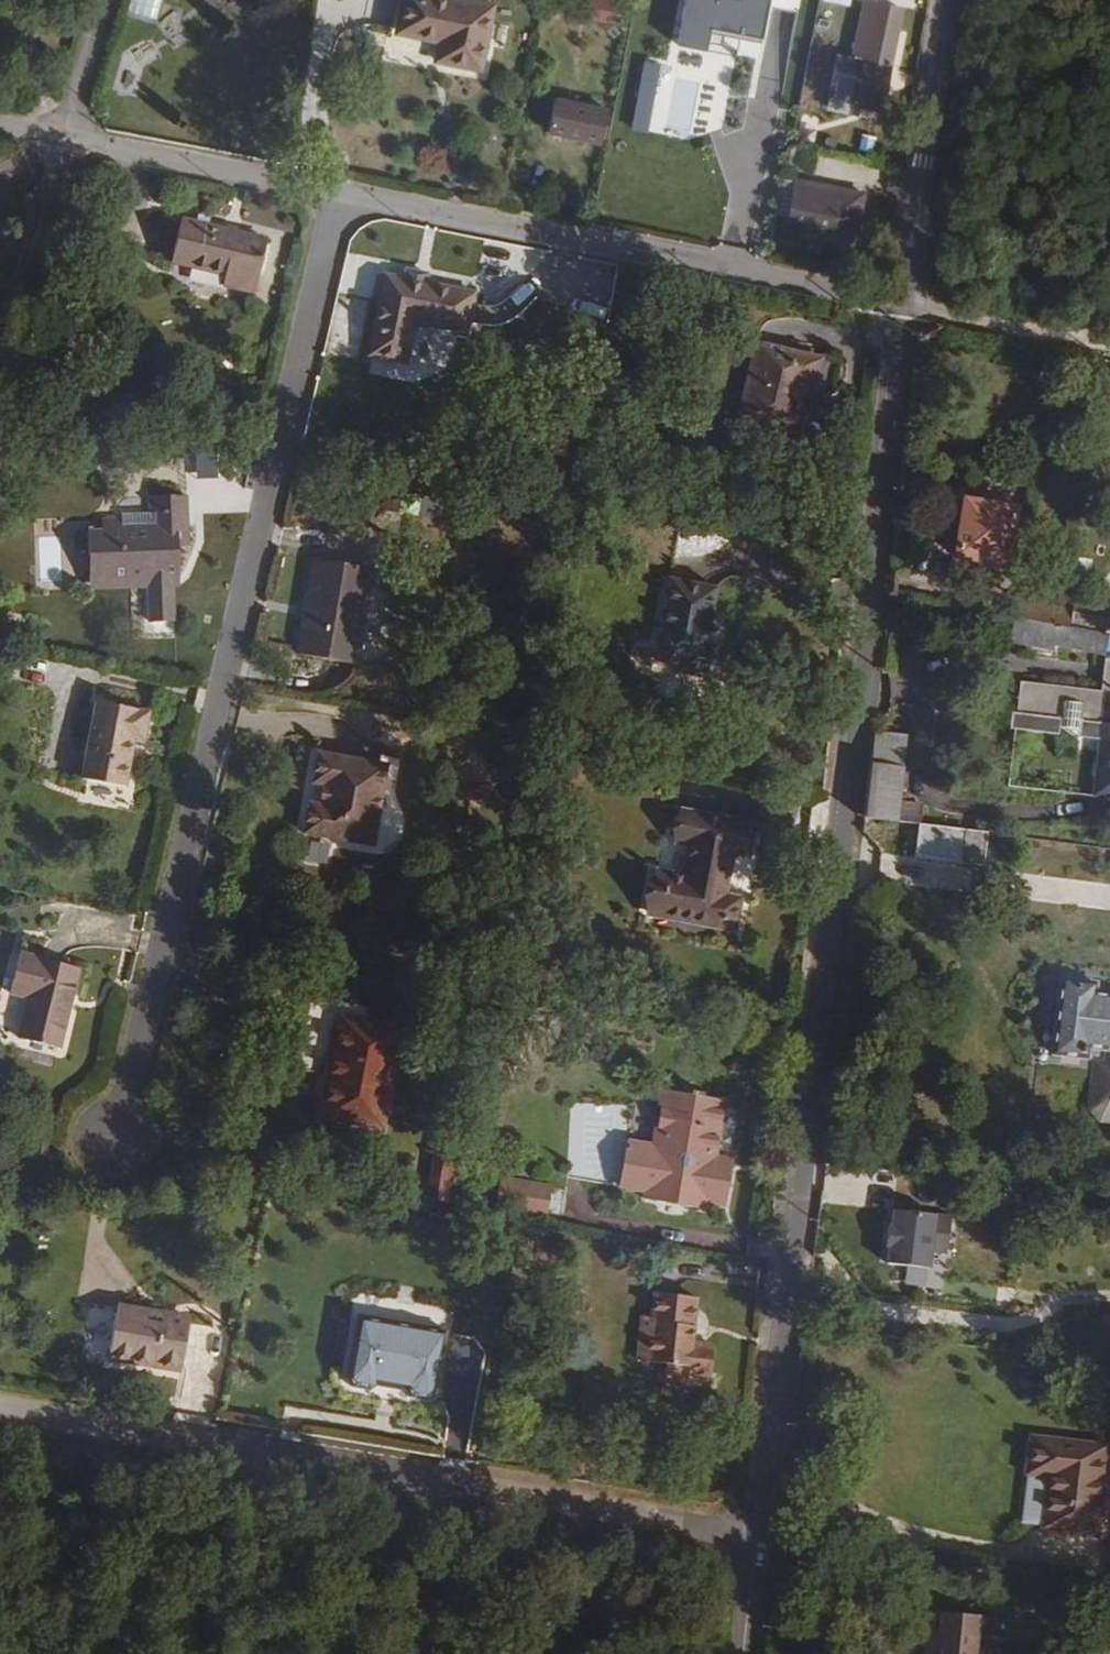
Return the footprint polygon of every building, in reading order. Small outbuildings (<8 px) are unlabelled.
[(160,0),(130,0),(127,11),(156,18),(160,0)] [(484,45),(492,6),(461,0),(403,0),(397,32),(440,40),(441,35),(484,45)] [(621,25),(624,3),(600,0),(591,0),(587,20),(621,25)] [(480,70),(484,45),(441,35),(440,40),(435,61),(480,70)] [(885,66),(837,55),(828,98),(854,104),(852,114),(873,119),(885,66)] [(646,94),(639,127),(678,136),(685,103),(646,94)] [(548,133),(600,144),(607,113),(556,100),(548,133)] [(841,192),(795,183),(788,217),(804,221),(820,224),(858,231),(863,211),(838,206),(841,192)] [(838,206),(863,211),(865,197),(841,192),(838,206)] [(266,241),(181,221),(171,263),(225,275),(222,285),(250,292),(254,273),(258,275),(266,241)] [(820,224),(804,221),(803,229),(818,232),(820,224)] [(254,293),(258,275),(254,273),(250,292),(254,293)] [(466,332),(473,295),(419,284),(418,289),(411,288),(412,283),(386,278),(371,356),(406,363),(414,322),(466,332)] [(822,359),(755,343),(738,420),(804,435),(810,410),(802,408),(807,383),(815,385),(822,359)] [(88,530),(89,579),(178,575),(177,548),(188,547),(186,496),(149,497),(149,513),(156,513),(156,527),(121,529),(101,530),(88,530)] [(955,558),(1005,566),(1014,511),(965,503),(955,558)] [(101,519),(101,530),(121,529),(121,519),(101,519)] [(304,617),(297,656),(355,666),(358,646),(354,645),(358,619),(363,619),(371,570),(313,561),(305,610),(310,611),(309,618),(304,617)] [(653,654),(675,658),(673,666),(721,675),(727,641),(705,637),(707,626),(708,626),(709,626),(710,626),(711,626),(712,626),(713,626),(714,625),(715,624),(716,623),(717,622),(718,621),(718,620),(718,619),(718,618),(718,617),(718,616),(718,614),(718,612),(717,612),(716,611),(716,610),(715,609),(714,609),(714,608),(713,608),(712,608),(711,607),(710,607),(715,581),(667,572),(653,654)] [(89,579),(90,591),(145,589),(175,588),(178,587),(178,575),(89,579)] [(1057,583),(1052,626),(1073,630),(1077,601),(1078,586),(1057,583)] [(175,588),(145,589),(147,623),(176,622),(175,588)] [(1109,637),(1109,628),(1109,605),(1077,601),(1073,630),(1109,637)] [(358,619),(354,645),(358,646),(363,619),(358,619)] [(1106,655),(1109,637),(1073,630),(1052,626),(1015,619),(1011,642),(1039,647),(1041,643),(1106,655)] [(1109,693),(1109,659),(1105,658),(1100,692),(1109,693)] [(1100,692),(1020,683),(1016,716),(1060,721),(1059,730),(1079,732),(1080,722),(1101,725),(1100,742),(1093,799),(1109,801),(1109,693),(1100,692)] [(148,712),(97,702),(83,779),(125,787),(133,741),(143,743),(148,712)] [(1016,716),(1011,715),(1009,732),(1058,738),(1059,730),(1060,721),(1016,716)] [(1078,739),(1100,742),(1101,725),(1080,722),(1079,732),(1078,739)] [(875,732),(865,819),(918,826),(920,804),(899,802),(906,735),(875,732)] [(563,745),(542,742),(540,751),(561,754),(563,745)] [(304,834),(373,846),(387,766),(317,753),(312,784),(323,786),(319,806),(309,804),(304,834)] [(670,877),(670,878),(663,917),(735,930),(740,902),(724,899),(732,853),(748,856),(754,827),(682,814),(676,842),(693,845),(686,880),(670,877)] [(988,834),(919,826),(915,859),(984,868),(988,834)] [(657,875),(650,914),(663,917),(670,878),(657,875)] [(19,1040),(58,1050),(78,969),(19,954),(9,993),(29,998),(19,1040)] [(1095,1062),(1090,1108),(1100,1123),(1109,1124),(1109,997),(1094,995),(1095,984),(1062,980),(1052,1055),(1086,1059),(1087,1048),(1106,1051),(1104,1063),(1095,1062)] [(322,1119),(382,1129),(399,1028),(340,1018),(332,1062),(330,1076),(322,1119)] [(330,1076),(332,1062),(325,1060),(322,1075),(330,1076)] [(716,1155),(726,1101),(663,1091),(652,1147),(627,1143),(620,1187),(645,1191),(643,1199),(709,1211),(710,1202),(726,1205),(731,1172),(713,1169),(716,1155)] [(431,1164),(452,1168),(455,1152),(434,1148),(431,1164)] [(713,1169),(731,1172),(734,1158),(716,1155),(713,1169)] [(428,1181),(449,1185),(455,1185),(458,1169),(452,1168),(431,1164),(428,1181)] [(496,1210),(560,1222),(565,1191),(501,1179),(496,1210)] [(426,1197),(446,1200),(449,1185),(428,1181),(426,1197)] [(887,1267),(949,1265),(948,1211),(885,1213),(887,1267)] [(690,1344),(696,1298),(655,1293),(651,1320),(650,1327),(639,1326),(635,1361),(659,1364),(666,1365),(664,1381),(663,1391),(686,1394),(688,1375),(710,1377),(714,1347),(690,1344)] [(180,1372),(189,1317),(118,1306),(109,1361),(180,1372)] [(350,1387),(374,1391),(380,1386),(391,1321),(303,1306),(292,1371),(296,1377),(320,1382),(327,1377),(344,1380),(350,1387)] [(664,1381),(666,1365),(659,1364),(657,1381),(664,1381)] [(1044,1527),(1095,1534),(1105,1448),(1033,1440),(1029,1473),(1051,1476),(1044,1527)] [(989,1621),(932,1615),(928,1653),(986,1653),(989,1621)]
